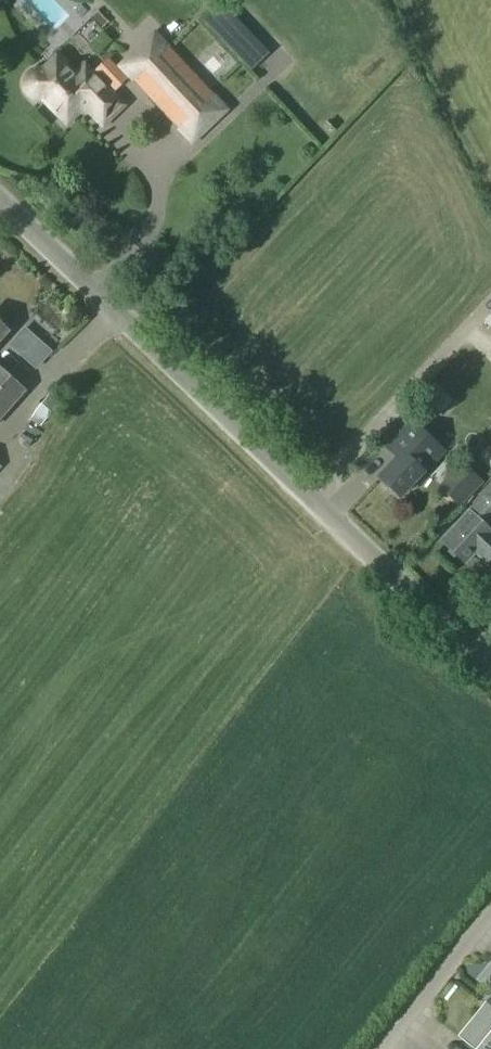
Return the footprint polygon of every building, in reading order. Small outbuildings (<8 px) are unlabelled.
[(100,55),(107,30),(90,25),(82,49),(100,55)] [(153,34),(119,66),(191,141),(224,109),(153,34)] [(25,80),(24,81),(25,88),(27,93),(28,94),(34,97),(41,97),(65,122),(80,108),(86,108),(102,123),(118,106),(90,80),(88,82),(78,72),(68,82),(49,64),(41,71),(35,71),(33,72),(28,74),(25,80)] [(50,352),(38,342),(24,357),(35,368),(50,352)] [(25,391),(0,369),(0,418),(25,391)] [(48,395),(31,416),(44,425),(60,405),(48,395)] [(399,458),(380,478),(400,497),(423,473),(442,453),(410,423),(388,446),(387,447),(399,458)] [(441,486),(459,503),(481,480),(463,463),(441,486)] [(441,541),(464,564),(475,553),(486,563),(490,558),(490,532),(482,523),(488,516),(490,519),(490,490),(441,541)] [(484,1013),(463,1041),(473,1048),(490,1048),(490,1005),(484,1013)]
